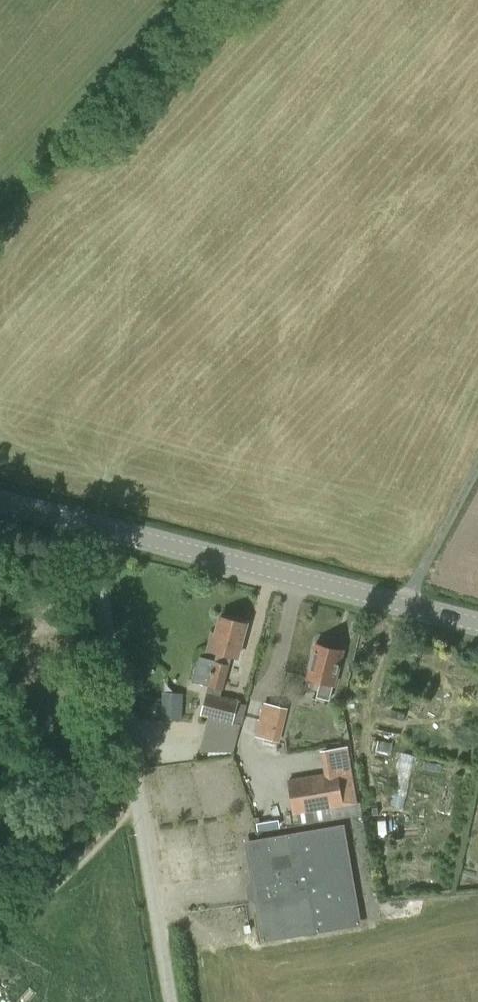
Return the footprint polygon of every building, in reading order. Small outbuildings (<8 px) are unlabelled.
[(200,657),(193,681),(209,685),(222,689),(231,656),(238,658),(247,624),(220,617),(216,634),(212,633),(208,650),(218,653),(215,662),(200,657)] [(315,645),(306,679),(320,683),(316,697),(329,700),(333,686),(334,686),(343,651),(340,651),(331,649),(330,646),(321,644),(319,646),(315,645)] [(186,718),(189,691),(168,689),(165,716),(186,718)] [(206,695),(201,714),(209,716),(233,722),(238,703),(220,698),(206,695)] [(255,737),(273,741),(280,713),(262,709),(255,737)] [(292,814),(357,803),(351,768),(286,779),(292,814)] [(265,820),(266,834),(298,832),(297,818),(265,820)] [(250,841),(257,885),(252,886),(261,943),(316,933),(311,907),(356,899),(344,825),(250,841)]
